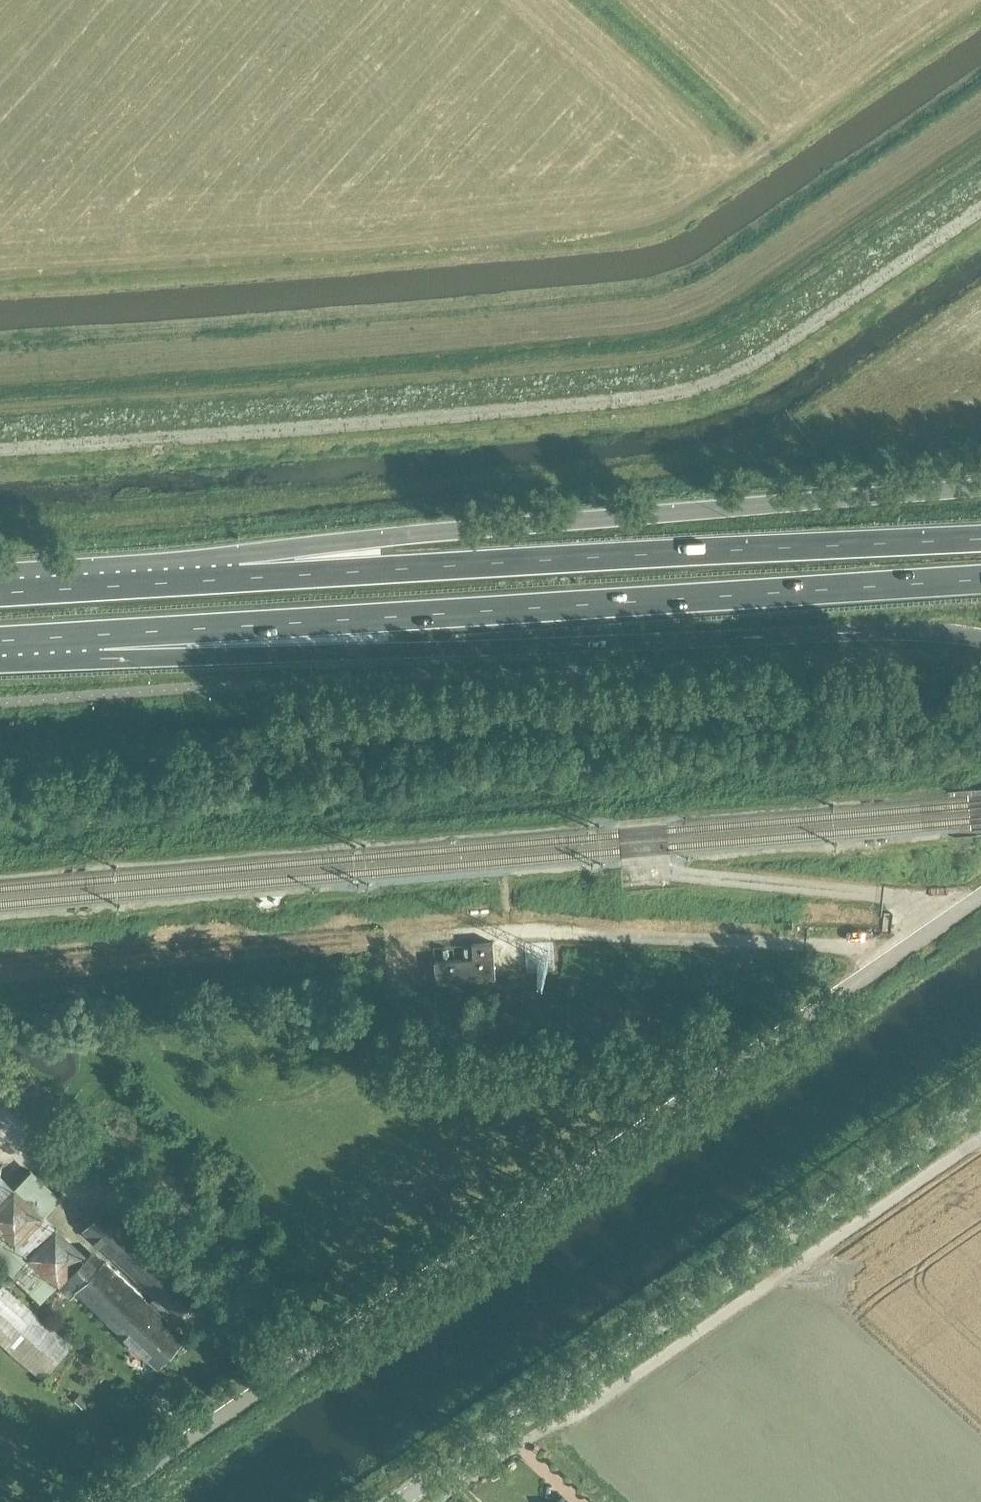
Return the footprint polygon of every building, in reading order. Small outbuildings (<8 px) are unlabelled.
[(435,960),(436,982),(496,977),(494,941),(472,943),(473,957),(435,960)] [(46,1216),(62,1199),(34,1172),(17,1190),(0,1174),(0,1261),(42,1300),(58,1282),(73,1296),(79,1290),(159,1365),(186,1336),(163,1312),(169,1306),(178,1315),(201,1290),(109,1205),(86,1230),(159,1297),(153,1303),(107,1260),(100,1267),(46,1216)] [(4,1285),(0,1289),(0,1330),(45,1372),(69,1346),(4,1285)] [(76,1398),(70,1403),(79,1411),(84,1406),(76,1398)]
